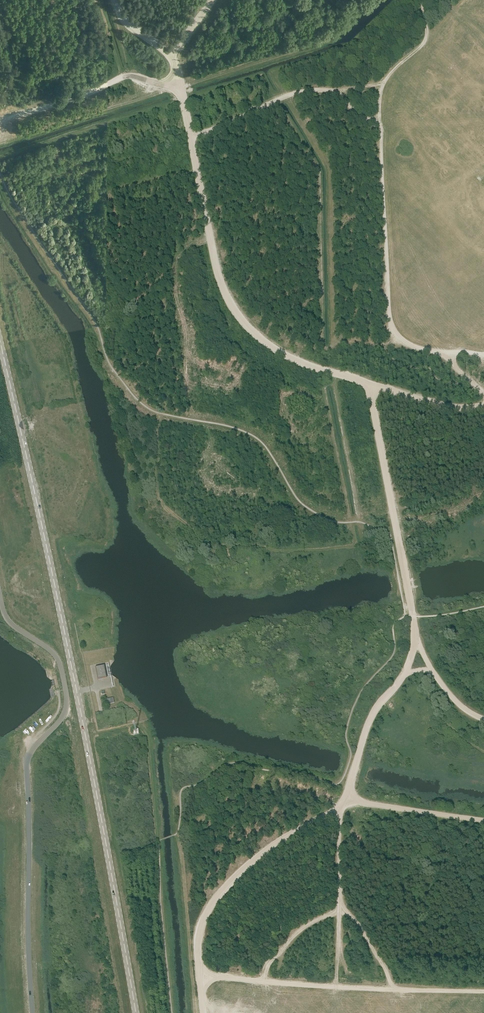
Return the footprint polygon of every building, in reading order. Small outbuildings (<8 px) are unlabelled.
[(98,679),(107,678),(104,665),(96,667),(98,679)]
